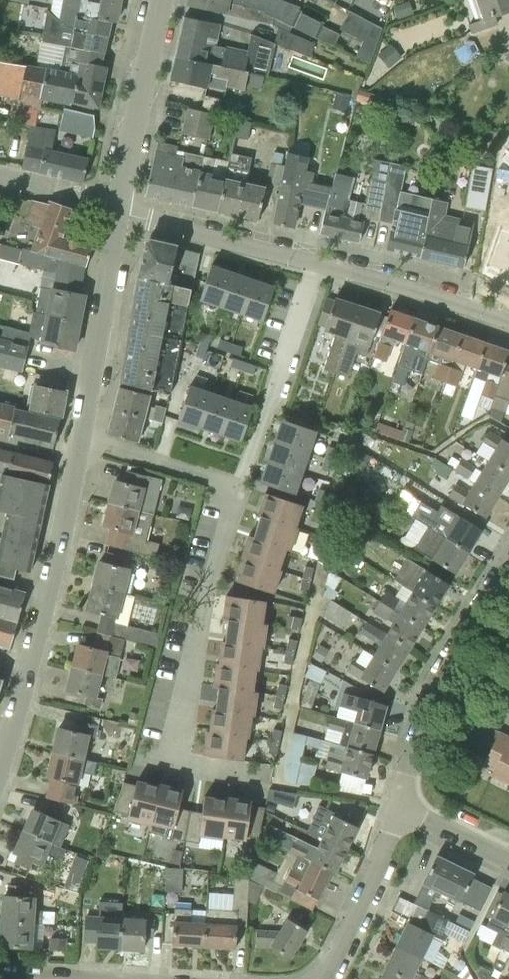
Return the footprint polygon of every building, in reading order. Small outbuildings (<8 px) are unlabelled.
[(107,36),(110,23),(80,16),(82,0),(63,0),(61,12),(60,21),(74,30),(107,36)] [(80,16),(110,23),(115,23),(120,0),(82,0),(80,16)] [(265,11),(229,4),(230,0),(188,0),(187,6),(206,10),(272,25),(273,18),(265,13),(265,11)] [(229,4),(265,11),(265,13),(273,18),(291,26),(299,10),(301,7),(282,0),(230,0),(229,4)] [(471,33),(497,24),(495,16),(508,11),(508,0),(476,0),(483,20),(468,25),(471,33)] [(103,54),(107,36),(74,30),(60,21),(47,9),(42,33),(43,33),(42,42),(66,47),(103,54)] [(299,10),(291,26),(316,39),(318,39),(324,26),(325,23),(299,10)] [(349,13),(339,31),(362,43),(355,59),(369,67),(382,30),(349,13)] [(175,57),(264,77),(266,77),(270,59),(269,59),(273,43),(251,34),(248,50),(226,46),(225,48),(216,46),(221,25),(185,17),(175,57)] [(318,39),(331,44),(334,46),(340,34),(324,26),(318,39)] [(310,57),(315,44),(279,28),(274,43),(310,57)] [(61,72),(103,80),(106,68),(100,67),(103,54),(66,47),(42,42),(37,67),(61,72)] [(261,89),(264,77),(175,57),(170,80),(207,88),(209,83),(244,91),(246,85),(261,89)] [(94,109),(97,109),(103,80),(61,72),(37,67),(26,65),(26,66),(0,61),(0,95),(18,99),(17,108),(40,112),(40,111),(46,112),(48,100),(72,105),(72,104),(94,109)] [(334,106),(345,109),(348,97),(337,94),(334,106)] [(214,113),(242,119),(246,105),(204,96),(201,111),(213,114),(214,113)] [(93,135),(95,128),(94,115),(64,108),(60,128),(93,135)] [(185,121),(211,127),(214,114),(213,114),(201,111),(188,108),(185,121)] [(239,120),(235,138),(249,141),(253,123),(239,120)] [(182,134),(208,140),(211,127),(185,121),(182,134)] [(84,181),(89,160),(51,152),(56,130),(32,126),(22,167),(40,171),(84,181)] [(193,206),(200,173),(204,156),(177,151),(178,148),(157,143),(145,196),(193,206)] [(258,220),(266,187),(246,183),(249,171),(248,170),(251,158),(245,157),(231,153),(225,179),(218,212),(258,220)] [(279,187),(285,166),(271,163),(267,184),(279,187)] [(298,203),(326,209),(331,187),(312,183),(315,170),(285,164),(285,166),(279,187),(272,223),(292,228),(298,203)] [(465,207),(485,210),(492,171),(472,167),(465,207)] [(382,202),(398,206),(405,175),(388,171),(382,202)] [(193,206),(218,212),(225,179),(200,173),(193,206)] [(359,243),(364,221),(345,217),(355,178),(336,173),(331,187),(326,209),(320,234),(359,243)] [(463,268),(468,245),(462,243),(464,238),(442,234),(448,202),(432,199),(428,216),(420,257),(463,268)] [(87,267),(91,248),(62,240),(73,209),(51,202),(50,204),(33,201),(26,219),(29,220),(27,224),(40,228),(32,252),(85,266),(87,267)] [(387,249),(420,257),(428,216),(396,209),(387,249)] [(500,227),(484,274),(508,283),(508,230),(500,227)] [(138,280),(191,290),(199,254),(178,247),(151,241),(146,243),(138,280)] [(36,312),(79,324),(84,296),(77,295),(85,266),(32,252),(23,250),(19,264),(54,273),(51,289),(41,287),(36,312)] [(222,307),(234,273),(212,266),(201,300),(222,307)] [(243,314),(254,280),(234,273),(222,307),(243,314)] [(146,389),(170,395),(191,290),(138,280),(121,383),(146,389)] [(254,280),(243,314),(264,322),(276,287),(254,280)] [(335,373),(336,372),(358,307),(335,300),(334,302),(327,299),(316,328),(323,331),(337,335),(326,369),(335,373)] [(336,372),(349,376),(351,369),(357,352),(366,355),(369,346),(370,347),(381,314),(358,307),(336,372)] [(390,310),(381,336),(395,340),(405,344),(414,318),(390,310)] [(34,311),(30,333),(31,333),(30,336),(40,341),(40,342),(75,350),(79,324),(36,312),(34,311)] [(414,318),(405,344),(394,377),(392,383),(402,386),(407,371),(408,371),(414,355),(415,355),(418,348),(430,352),(439,326),(414,318)] [(28,345),(30,336),(31,333),(30,333),(5,326),(0,338),(28,345)] [(433,378),(445,382),(450,367),(452,360),(461,334),(439,326),(430,352),(427,359),(438,363),(433,378)] [(200,345),(208,347),(212,336),(204,333),(200,345)] [(461,334),(452,360),(465,364),(476,368),(485,343),(461,334)] [(0,338),(0,364),(21,370),(28,345),(0,338)] [(230,352),(232,344),(220,340),(218,348),(230,352)] [(374,357),(385,361),(386,362),(392,346),(379,342),(374,357)] [(495,395),(505,364),(508,353),(508,351),(485,343),(476,368),(489,373),(478,405),(489,409),(490,407),(493,399),(494,399),(495,395)] [(232,344),(230,352),(242,356),(244,348),(232,344)] [(208,347),(200,345),(196,357),(204,359),(208,347)] [(242,370),(245,363),(233,359),(230,366),(242,370)] [(245,363),(242,370),(254,374),(256,367),(245,363)] [(505,364),(495,395),(494,399),(493,399),(490,407),(504,411),(508,400),(508,399),(508,365),(505,364)] [(450,367),(445,382),(457,386),(463,372),(450,367)] [(34,384),(29,409),(61,417),(67,390),(34,384)] [(200,427),(211,393),(190,385),(178,420),(200,427)] [(113,410),(145,418),(152,420),(151,427),(171,430),(172,426),(174,427),(180,402),(168,399),(166,408),(155,405),(155,407),(148,406),(151,396),(119,387),(113,410)] [(211,393),(200,427),(220,434),(232,400),(211,393)] [(232,400),(220,434),(241,442),(253,407),(232,400)] [(15,410),(16,406),(0,403),(0,437),(10,439),(11,433),(55,443),(60,420),(15,410)] [(107,434),(139,442),(145,418),(113,410),(107,434)] [(275,441),(309,453),(317,431),(282,419),(275,441)] [(360,447),(367,436),(350,430),(348,434),(346,440),(359,448),(360,447)] [(508,474),(508,443),(489,430),(482,441),(495,449),(487,461),(508,474)] [(309,453),(275,441),(268,461),(271,462),(288,468),(302,473),(309,453)] [(326,458),(334,461),(338,449),(330,446),(326,458)] [(49,484),(53,464),(0,451),(0,473),(49,484)] [(334,461),(326,458),(322,470),(330,473),(334,461)] [(508,478),(508,474),(487,461),(481,471),(475,468),(476,467),(462,458),(455,470),(469,479),(469,477),(476,480),(475,482),(498,496),(508,478)] [(271,462),(268,461),(260,483),(295,494),(302,473),(288,468),(271,462)] [(110,503),(154,514),(162,480),(127,471),(124,483),(116,481),(110,503)] [(31,570),(40,529),(43,513),(48,489),(0,480),(0,505),(7,507),(4,521),(1,539),(0,543),(0,576),(12,579),(15,566),(31,570)] [(456,484),(449,496),(485,518),(498,496),(475,482),(468,492),(456,484)] [(328,492),(320,489),(317,501),(324,504),(328,492)] [(260,517),(296,527),(303,505),(266,493),(258,516),(260,517)] [(468,552),(482,530),(459,516),(458,516),(441,506),(438,512),(420,501),(410,516),(429,528),(468,552)] [(110,537),(126,540),(127,533),(133,535),(137,521),(151,525),(154,514),(110,503),(104,526),(112,528),(110,537)] [(286,549),(291,551),(298,527),(296,527),(260,517),(254,537),(286,549)] [(317,535),(325,537),(328,525),(320,523),(317,535)] [(433,560),(455,574),(468,552),(429,528),(415,551),(432,562),(433,560)] [(244,559),(279,569),(286,549),(254,537),(249,535),(241,558),(244,559)] [(325,537),(317,535),(314,547),(323,549),(325,537)] [(129,551),(157,558),(160,544),(132,537),(129,551)] [(94,586),(125,594),(131,569),(120,566),(121,560),(105,556),(104,562),(100,561),(94,586)] [(236,581),(274,593),(282,570),(279,569),(244,559),(236,581)] [(412,591),(436,605),(449,584),(426,570),(413,561),(406,573),(418,581),(412,591)] [(302,578),(311,580),(313,568),(305,566),(302,578)] [(311,580),(302,578),(300,590),(308,592),(311,580)] [(98,633),(125,640),(156,648),(160,633),(116,622),(117,619),(118,619),(125,594),(94,586),(88,610),(103,614),(98,633)] [(17,623),(25,594),(25,593),(0,587),(0,618),(17,623)] [(423,627),(436,605),(412,591),(405,603),(386,590),(379,601),(423,627)] [(228,620),(262,623),(266,601),(227,595),(223,619),(228,620)] [(410,648),(423,627),(379,601),(373,597),(366,607),(393,623),(386,633),(410,648)] [(321,616),(342,628),(351,612),(331,600),(321,616)] [(299,630),(302,619),(294,617),(291,629),(299,630)] [(11,646),(17,623),(0,618),(0,643),(11,646)] [(396,670),(410,648),(386,633),(367,621),(366,622),(360,618),(354,628),(360,632),(359,632),(379,645),(373,656),(396,670)] [(261,648),(264,648),(267,624),(262,623),(228,620),(225,641),(261,648)] [(73,667),(103,675),(108,655),(120,658),(125,640),(98,633),(94,648),(79,644),(73,667)] [(286,651),(294,653),(297,641),(289,639),(286,651)] [(256,670),(258,670),(261,648),(225,641),(223,641),(219,663),(256,670)] [(294,653),(286,651),(283,663),(292,665),(294,653)] [(359,679),(360,678),(383,692),(396,670),(373,656),(366,666),(354,658),(346,671),(359,679)] [(218,688),(253,691),(256,670),(219,663),(217,663),(213,687),(218,688)] [(327,673),(312,665),(305,678),(321,686),(327,673)] [(86,703),(101,707),(103,699),(97,697),(103,675),(73,667),(68,690),(88,695),(86,703)] [(276,696),(284,697),(287,686),(279,684),(276,696)] [(252,716),(254,716),(257,692),(253,691),(218,688),(215,709),(252,716)] [(353,721),(380,729),(386,705),(344,693),(340,707),(356,712),(353,721)] [(284,697),(276,696),(273,707),(281,709),(282,709),(284,697)] [(246,738),(248,738),(252,716),(215,709),(213,708),(210,731),(246,738)] [(347,747),(372,754),(380,729),(353,721),(330,715),(324,740),(347,747)] [(463,744),(489,757),(500,731),(475,719),(463,744)] [(54,752),(85,760),(90,736),(96,737),(98,726),(83,723),(81,733),(59,728),(54,752)] [(271,741),(279,743),(282,731),(274,729),(271,741)] [(204,755),(243,760),(246,738),(210,731),(207,730),(204,755)] [(500,731),(489,757),(485,765),(495,770),(493,775),(508,782),(508,736),(500,731)] [(294,732),(285,770),(287,780),(295,783),(302,784),(310,786),(316,766),(301,762),(305,743),(317,747),(320,739),(294,732)] [(279,743),(271,741),(268,753),(276,755),(279,743)] [(341,772),(365,779),(372,754),(347,747),(343,756),(329,752),(325,768),(341,772)] [(74,804),(76,794),(78,785),(79,785),(81,774),(93,776),(97,762),(85,760),(54,752),(48,777),(51,778),(46,798),(74,804)] [(151,825),(151,822),(161,784),(160,784),(159,786),(137,781),(136,785),(123,782),(120,793),(113,811),(128,815),(127,819),(151,825)] [(161,784),(151,822),(172,828),(170,837),(184,841),(190,811),(179,808),(183,790),(161,784)] [(269,789),(269,790),(267,800),(294,806),(298,794),(269,789)] [(223,839),(223,836),(227,800),(204,796),(202,812),(190,811),(184,841),(199,843),(200,836),(223,839)] [(246,836),(258,837),(265,807),(251,805),(251,801),(227,797),(227,800),(223,836),(246,840),(246,836)] [(321,838),(346,849),(357,826),(334,815),(335,813),(319,805),(313,817),(313,818),(307,831),(321,838)] [(24,831),(52,843),(61,847),(70,825),(62,821),(65,814),(50,807),(47,815),(34,809),(24,831)] [(298,856),(331,871),(335,872),(346,849),(321,838),(316,850),(270,827),(265,839),(290,851),(289,852),(298,856)] [(16,862),(30,868),(33,861),(42,866),(52,843),(24,831),(15,853),(19,854),(16,862)] [(291,897),(290,899),(312,910),(331,871),(298,856),(280,891),(291,897)] [(436,891),(478,912),(493,883),(436,856),(413,903),(418,905),(427,911),(436,891)] [(165,891),(182,892),(183,869),(166,868),(165,891)] [(276,893),(280,884),(251,872),(249,879),(276,893)] [(83,879),(71,874),(66,886),(79,891),(83,879)] [(233,902),(248,904),(249,879),(235,877),(233,902)] [(3,921),(34,922),(43,923),(44,911),(35,910),(36,897),(24,896),(25,886),(9,885),(9,896),(4,895),(3,921)] [(501,948),(508,933),(508,893),(506,891),(493,917),(487,930),(496,935),(492,944),(501,948)] [(397,945),(423,958),(431,961),(445,934),(463,943),(470,932),(427,911),(418,905),(413,903),(399,897),(392,909),(411,919),(410,923),(409,922),(397,945)] [(172,943),(204,945),(206,911),(175,908),(174,920),(172,943)] [(206,911),(204,945),(236,947),(238,910),(207,908),(206,911)] [(96,946),(120,948),(122,917),(97,916),(97,917),(86,916),(85,941),(97,942),(96,946)] [(122,917),(120,948),(143,949),(144,935),(153,935),(154,919),(122,917)] [(271,945),(290,957),(307,930),(287,918),(278,932),(257,930),(256,944),(271,945)] [(1,946),(33,948),(34,922),(3,921),(1,946)] [(49,949),(64,950),(64,938),(50,937),(49,949)] [(416,972),(423,958),(397,945),(386,968),(408,978),(431,978),(416,972)] [(386,968),(381,978),(408,978),(386,968)]
